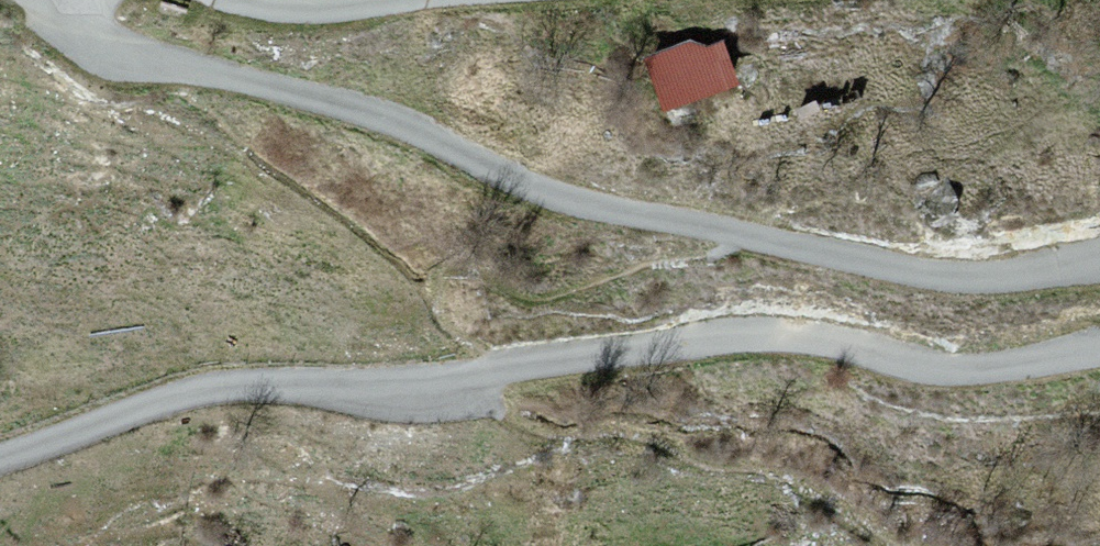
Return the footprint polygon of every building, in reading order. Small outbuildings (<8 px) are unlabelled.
[(668,128),(740,101),(715,36),(643,63),(668,128)]
